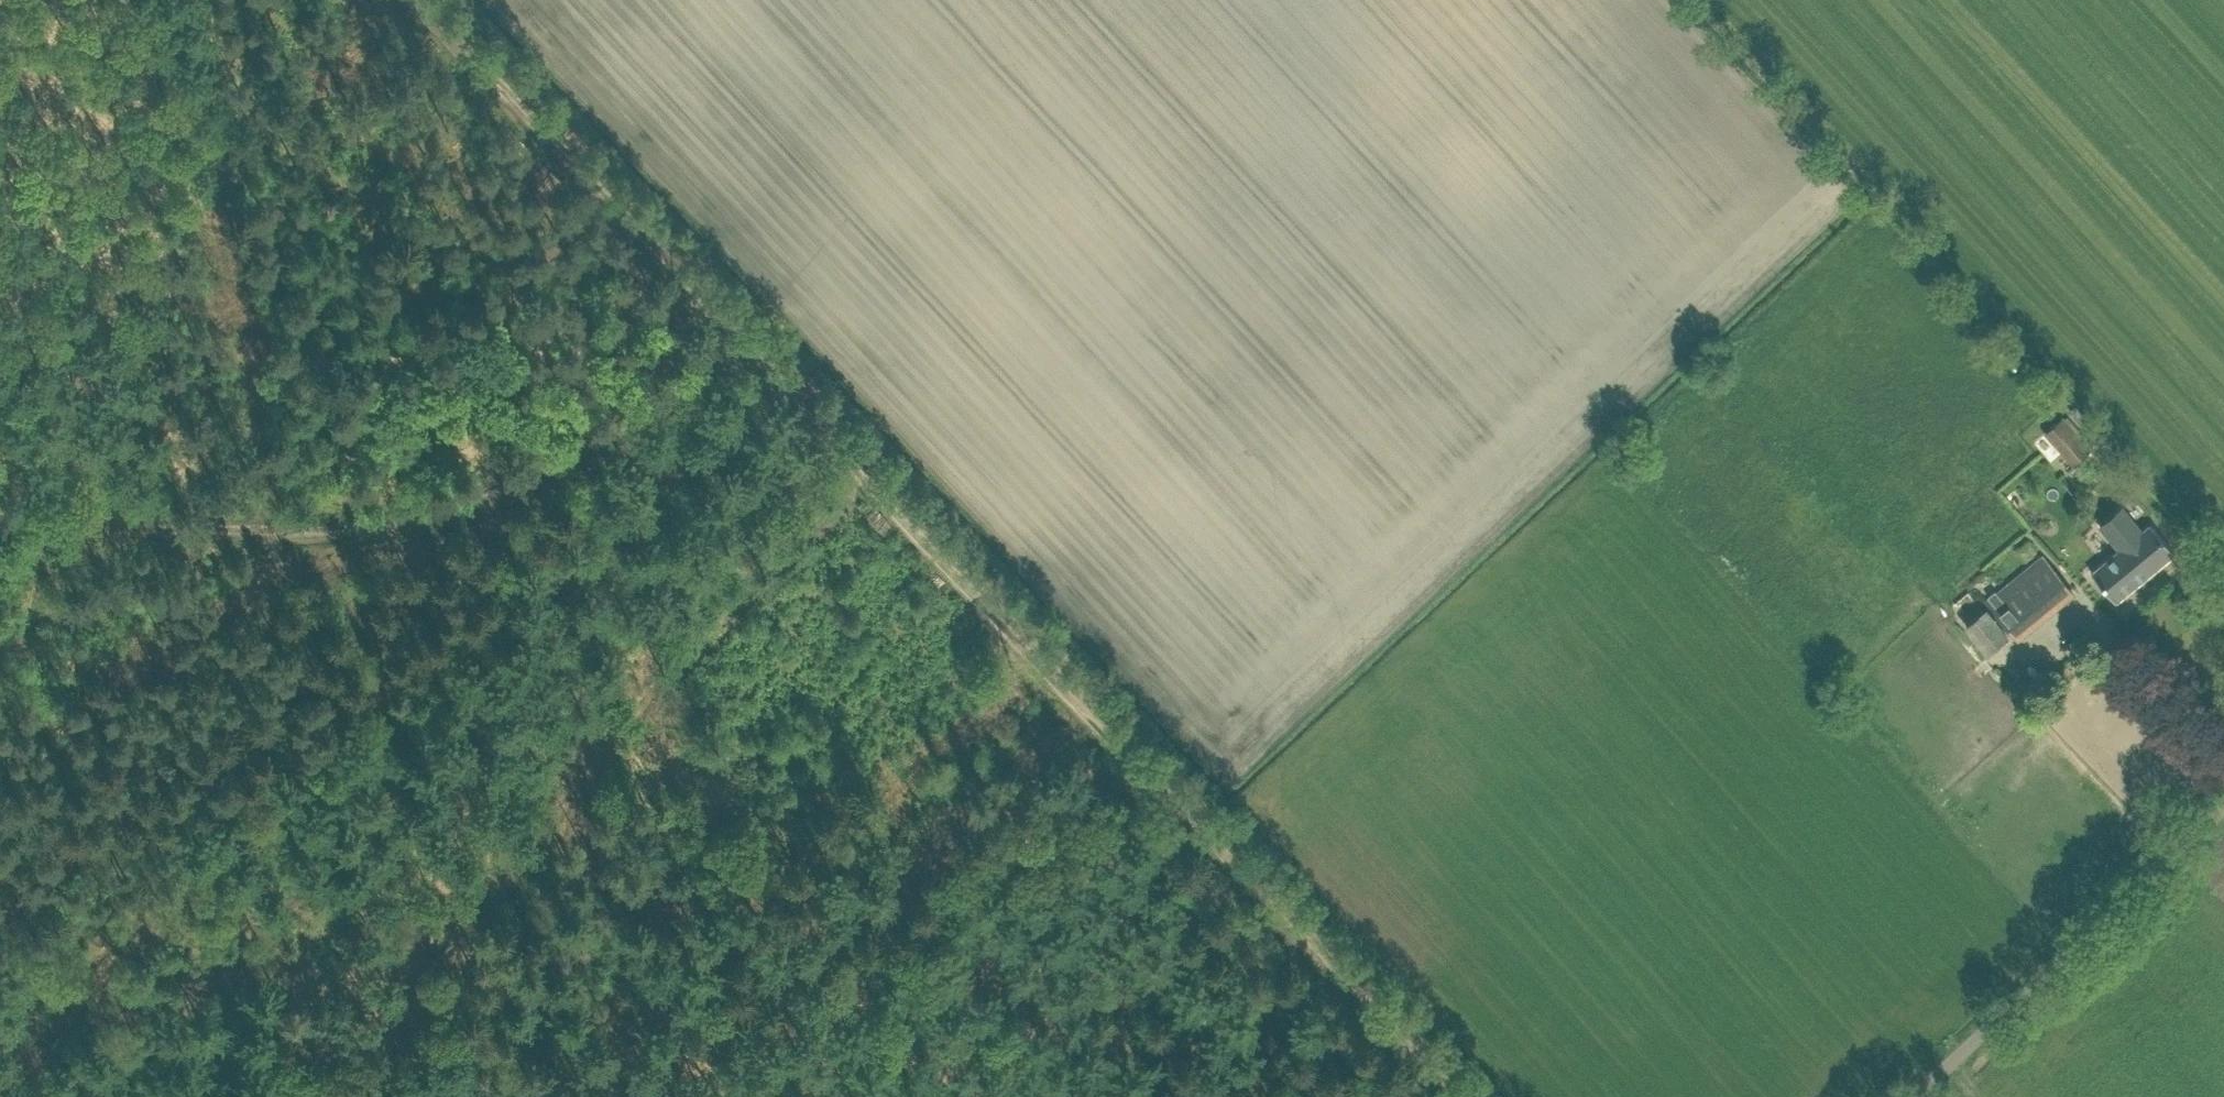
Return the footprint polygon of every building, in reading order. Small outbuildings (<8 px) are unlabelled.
[(2066,414),(2049,428),(2077,462),(2094,448),(2066,414)] [(2105,560),(2091,572),(2097,578),(2101,583),(2108,591),(2115,600),(2116,600),(2145,575),(2174,551),(2162,536),(2150,522),(2145,525),(2141,529),(2140,527),(2128,513),(2124,508),(2121,504),(2109,514),(2097,524),(2108,537),(2118,549),(2105,560)] [(1984,599),(2019,644),(2076,595),(2042,553),(1984,599)] [(1990,613),(1969,632),(1985,652),(2006,633),(1990,613)]
